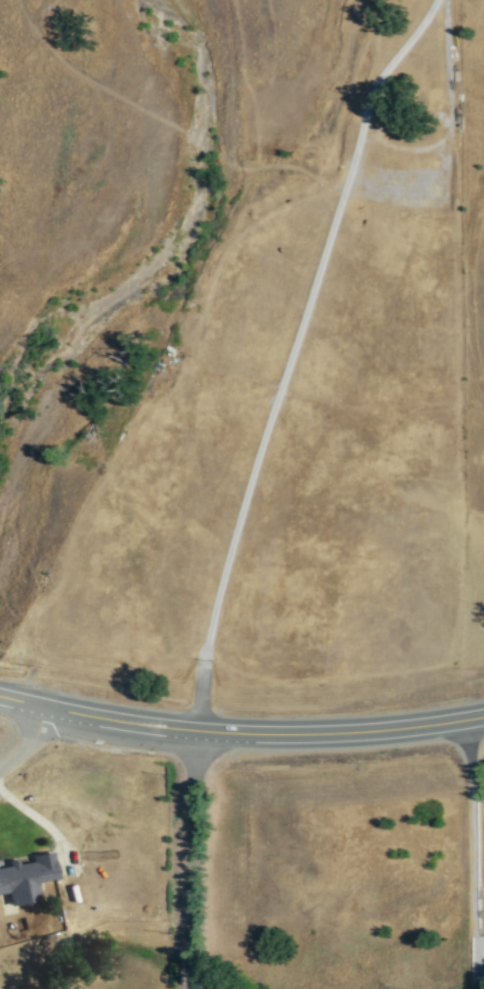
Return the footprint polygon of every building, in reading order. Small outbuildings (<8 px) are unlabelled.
[(6,891),(8,906),(39,900),(36,881),(57,877),(52,851),(31,855),(32,860),(17,863),(16,858),(7,860),(8,865),(0,866),(0,892),(6,891)]
